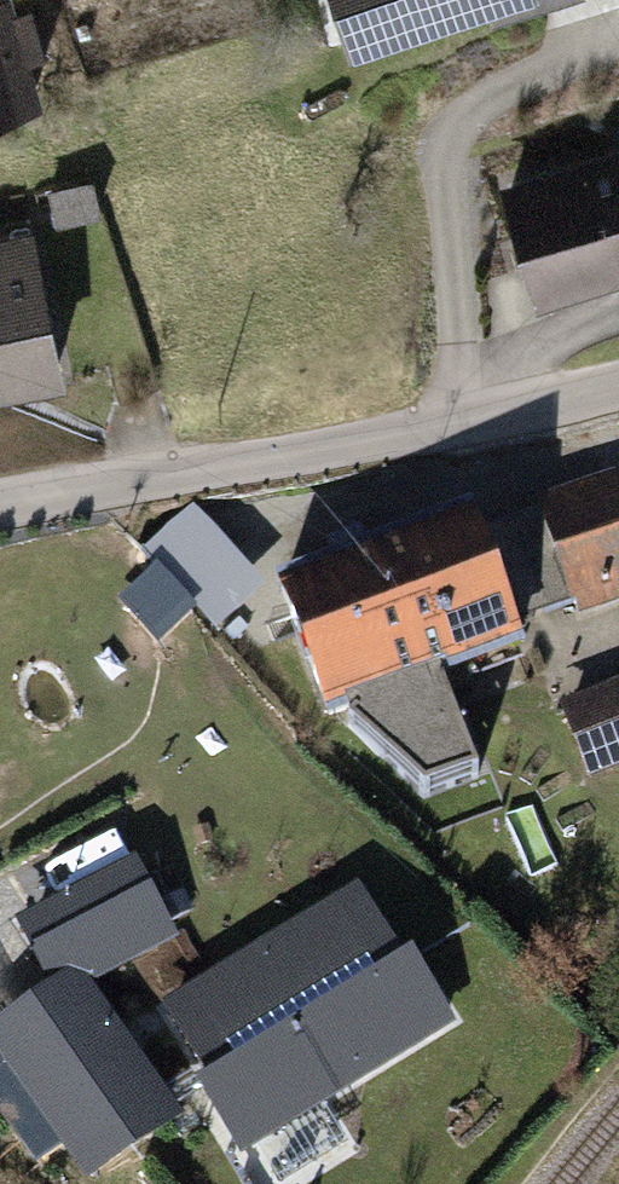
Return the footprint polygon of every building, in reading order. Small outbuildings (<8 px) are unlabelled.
[(60,92),(35,0),(0,0),(0,108),(60,92)] [(387,58),(560,0),(367,0),(387,58)] [(518,181),(554,304),(618,285),(618,151),(518,181)] [(0,250),(0,407),(115,382),(82,232),(0,250)] [(547,503),(589,613),(618,602),(618,475),(547,503)] [(470,513),(277,590),(329,720),(523,642),(470,513)] [(562,701),(592,780),(618,770),(618,680),(562,701)] [(8,924),(49,992),(0,1022),(0,1078),(64,1183),(76,1183),(178,1122),(101,995),(175,949),(119,857),(8,924)] [(360,877),(154,1001),(245,1150),(450,1026),(360,877)]
